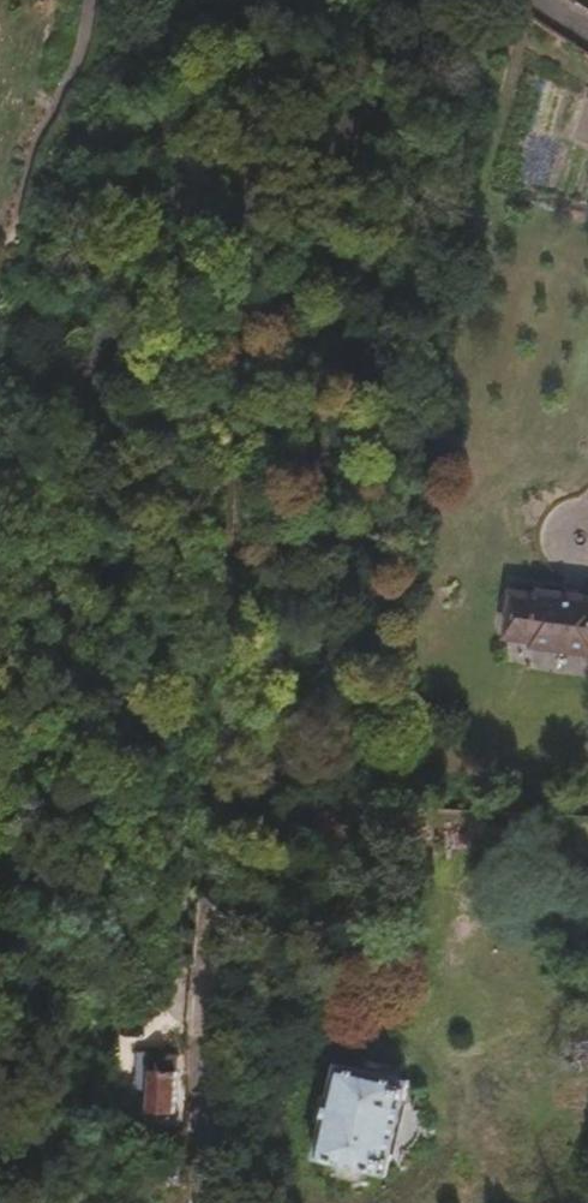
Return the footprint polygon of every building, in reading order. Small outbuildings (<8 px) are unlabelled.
[(541,588),(541,591),(514,587),(509,638),(536,640),(537,644),(587,649),(587,592),(541,588)] [(178,1095),(177,1039),(150,1039),(150,1096),(178,1095)] [(398,1176),(405,1081),(329,1075),(322,1172),(398,1176)]
